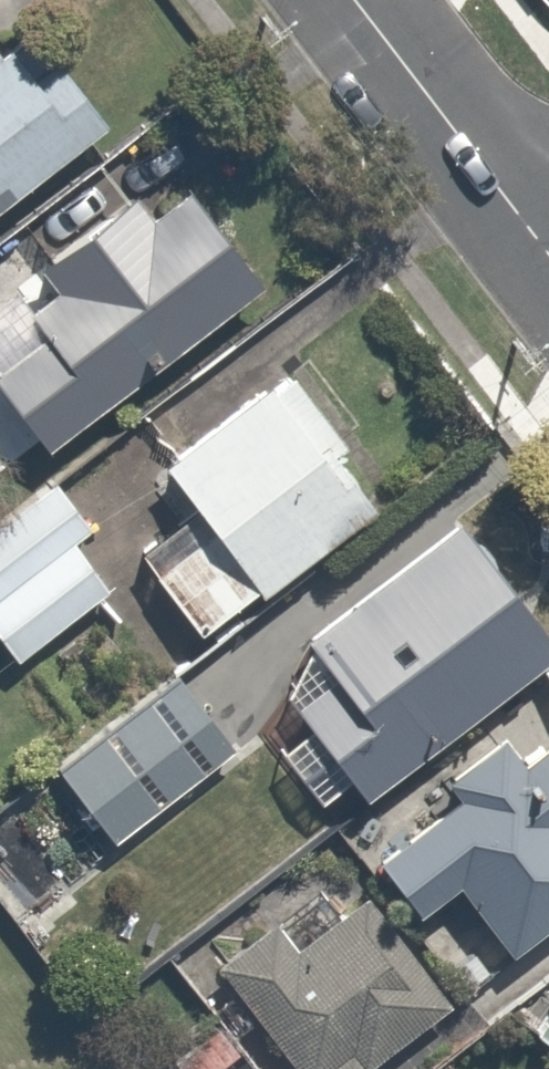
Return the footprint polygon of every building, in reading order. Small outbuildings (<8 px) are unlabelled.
[(95,112),(48,47),(20,67),(0,39),(0,179),(95,112)] [(250,277),(176,179),(140,206),(128,190),(41,256),(55,275),(18,303),(36,327),(0,354),(0,386),(38,437),(250,277)] [(389,478),(289,352),(156,456),(192,503),(132,550),(194,630),(389,478)] [(43,465),(0,495),(0,647),(8,658),(110,584),(73,532),(85,524),(43,465)] [(365,794),(548,644),(548,626),(455,511),(263,667),(302,715),(268,742),(316,802),(350,775),(365,794)] [(535,667),(548,687),(548,656),(535,667)] [(215,757),(154,678),(46,762),(108,841),(215,757)] [(374,854),(414,908),(455,878),(501,941),(548,906),(548,726),(508,757),(496,741),(436,785),(447,801),(374,854)] [(367,891),(298,942),(278,916),(206,971),(280,1068),(402,1068),(466,1021),(367,891)] [(216,1017),(152,1065),(155,1068),(255,1068),(216,1017)]
